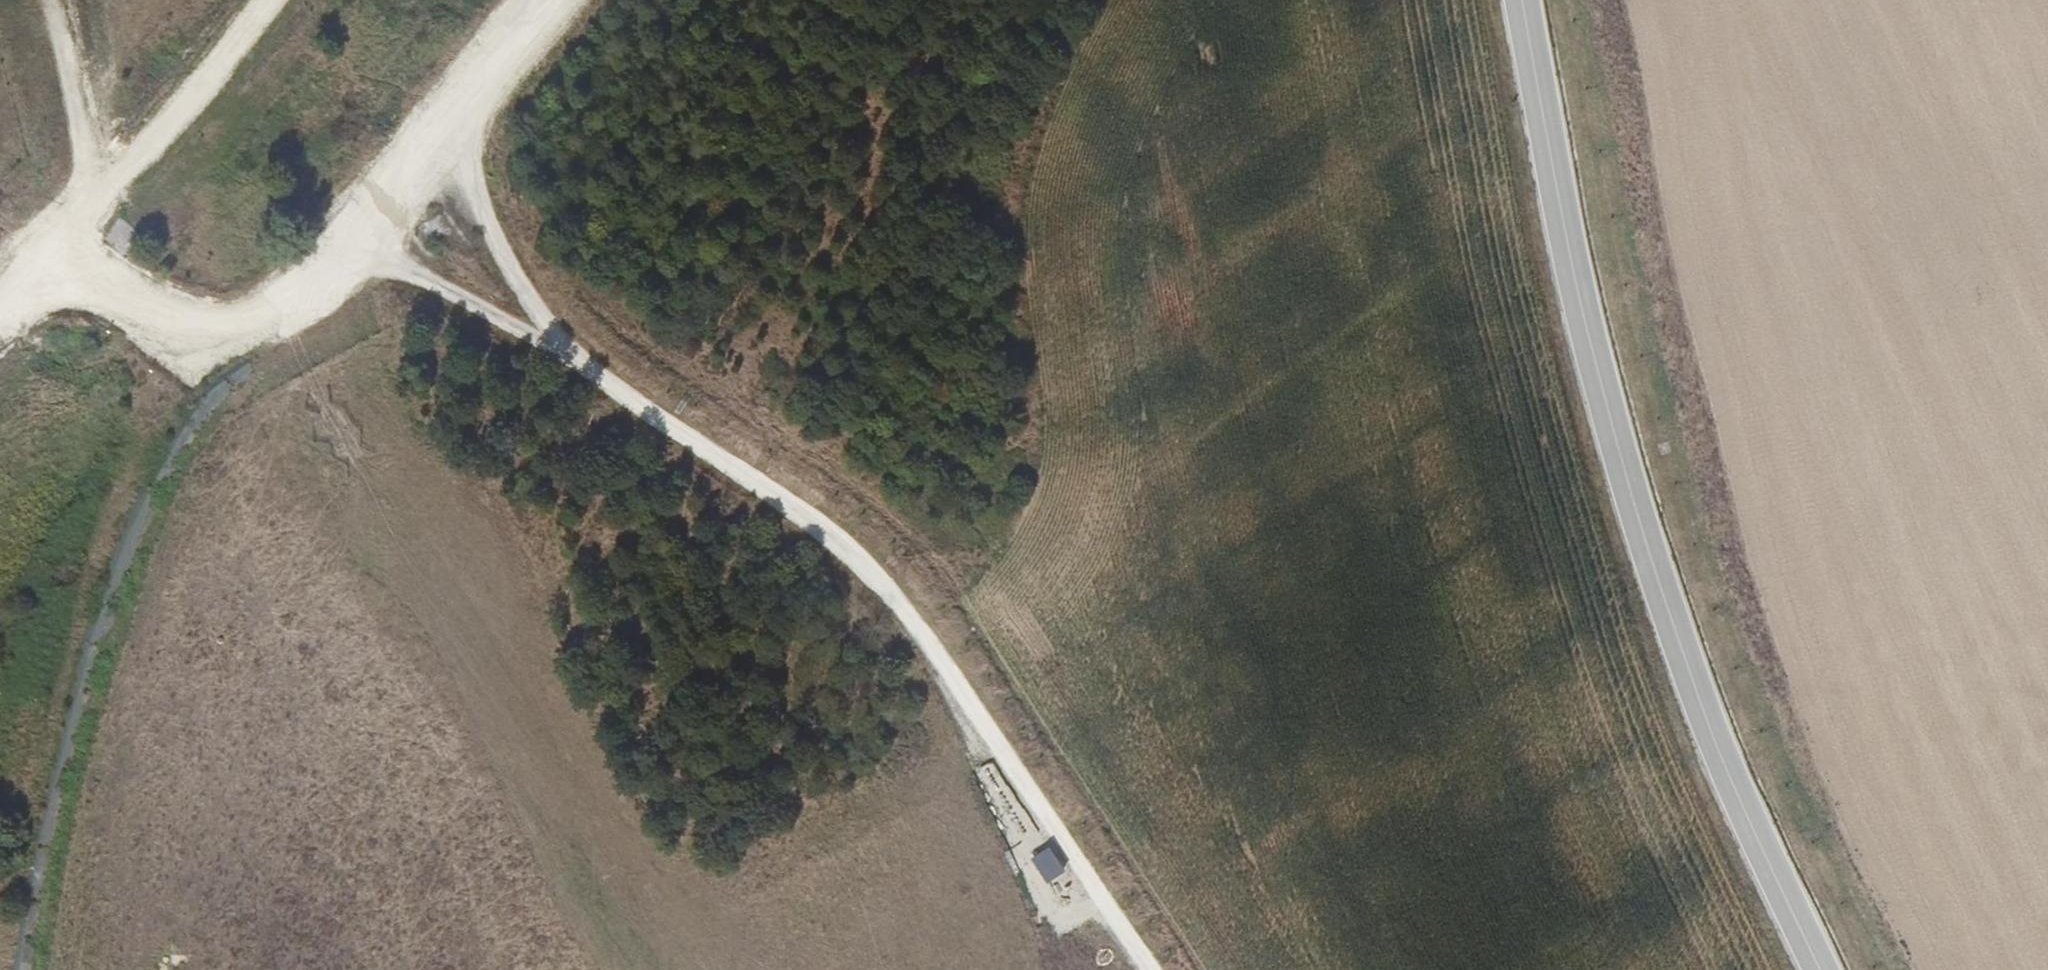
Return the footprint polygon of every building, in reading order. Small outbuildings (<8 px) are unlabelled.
[(124,253),(139,233),(120,218),(105,239),(124,253)]
